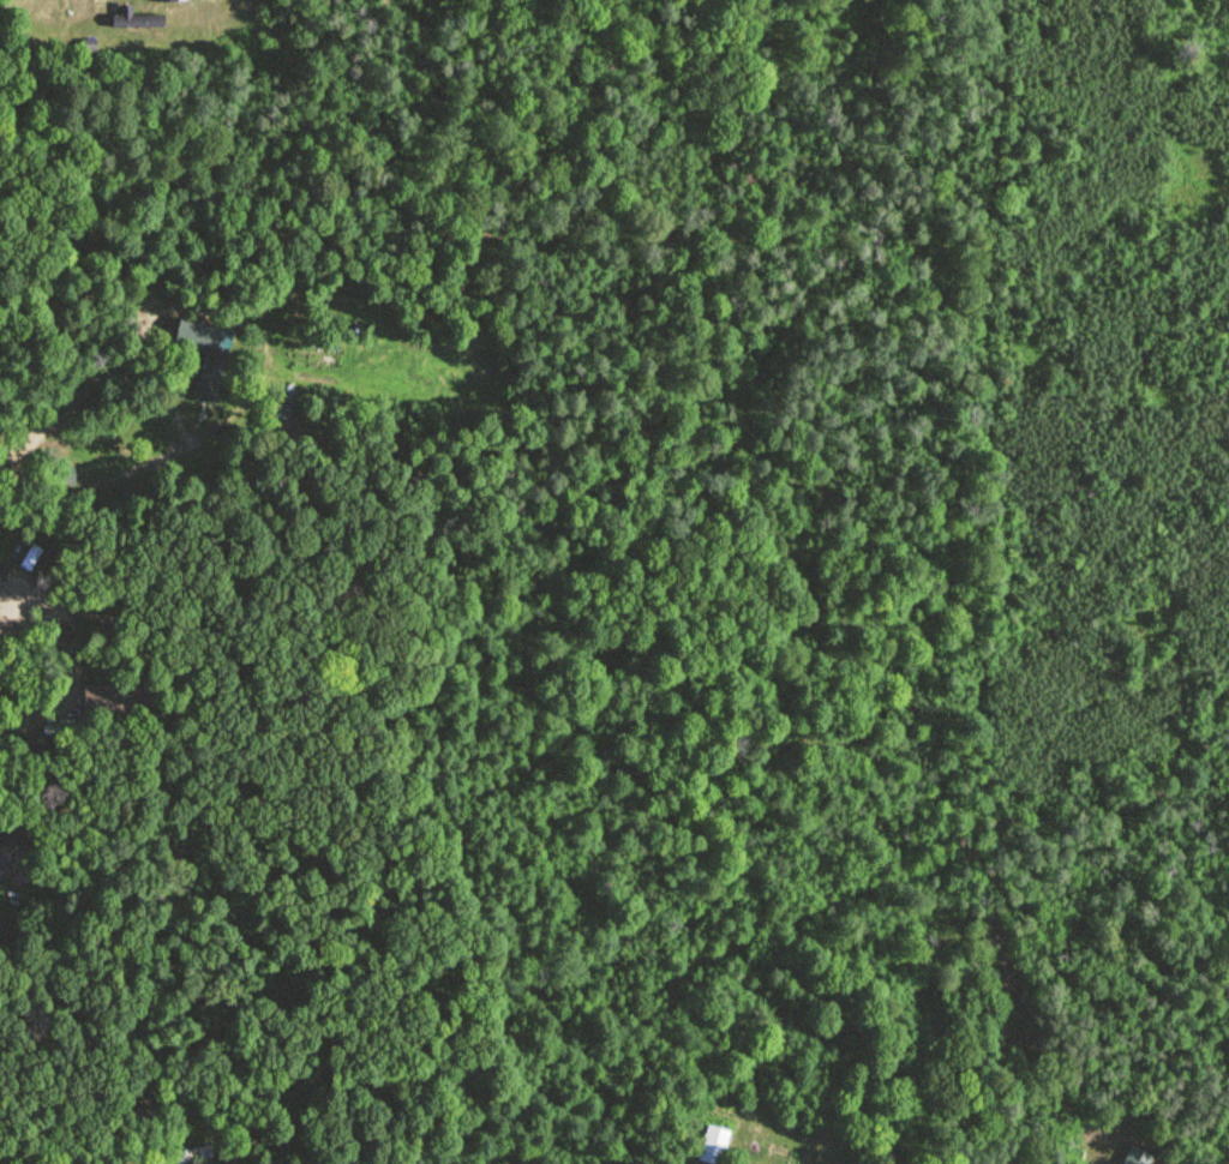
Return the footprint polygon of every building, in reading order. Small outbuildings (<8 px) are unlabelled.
[(112,16),(112,28),(166,28),(166,15),(132,15),(132,5),(120,5),(120,16),(112,16)] [(217,322),(175,324),(176,348),(218,346),(217,322)] [(227,360),(203,354),(191,399),(215,405),(227,360)] [(75,483),(73,468),(54,470),(56,485),(75,483)] [(149,686),(85,686),(85,718),(149,718),(149,686)] [(14,830),(0,840),(0,870),(2,873),(30,852),(14,830)] [(696,1159),(712,1163),(721,1163),(731,1130),(707,1123),(696,1159)] [(1153,1153),(1148,1163),(1120,1163),(1131,1142),(1153,1153)] [(213,1160),(212,1147),(154,1155),(156,1163),(184,1163),(213,1160)]
